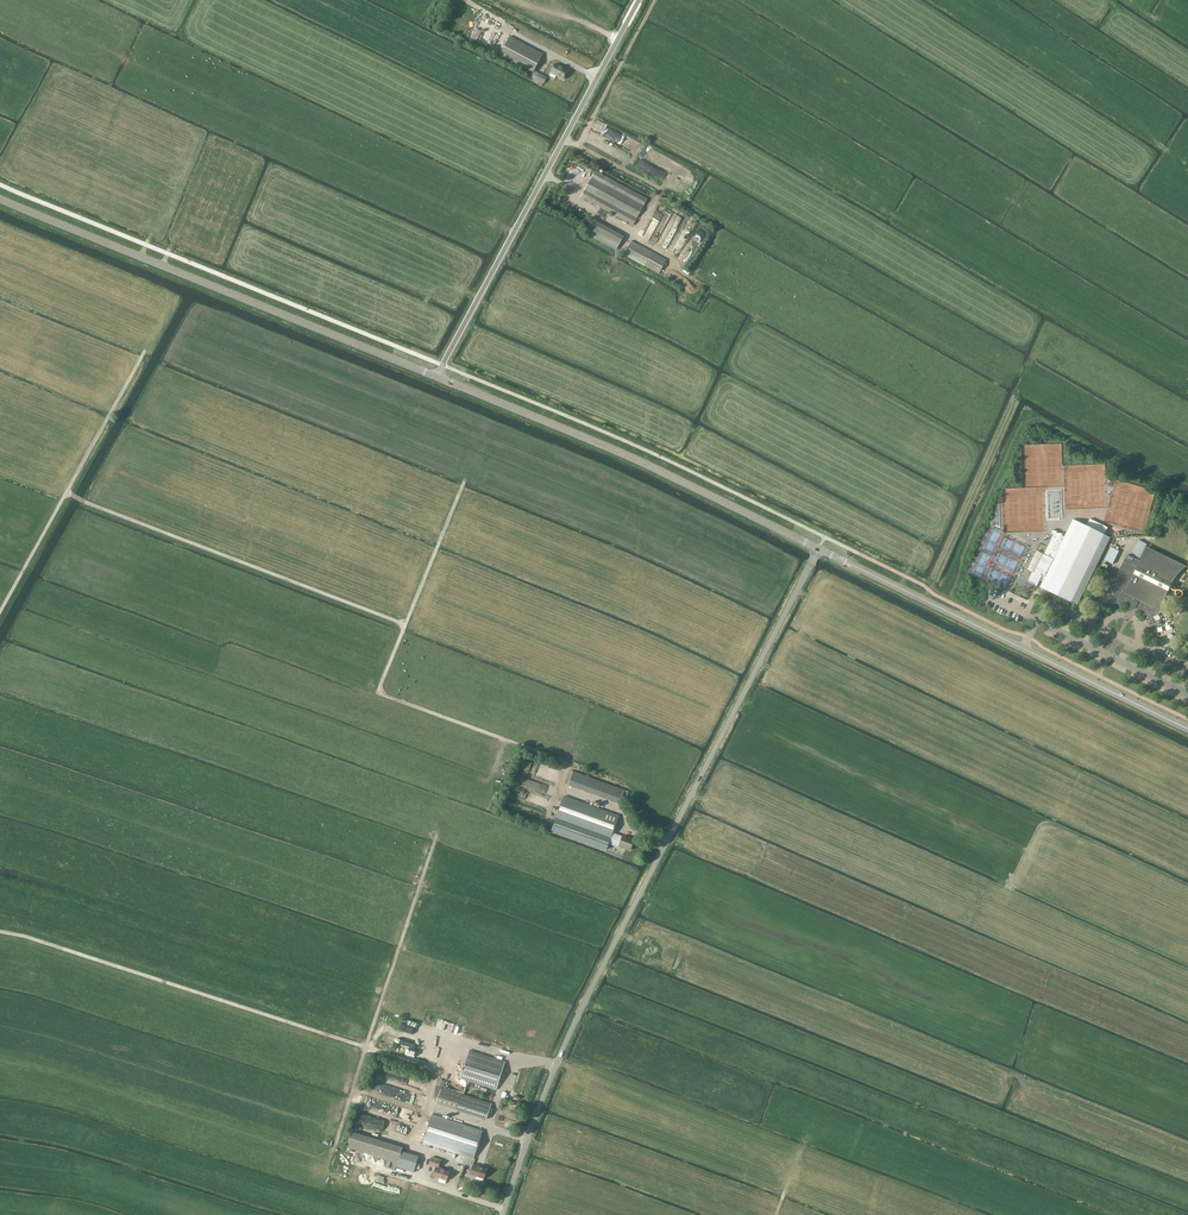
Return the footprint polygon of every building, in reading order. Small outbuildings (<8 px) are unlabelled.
[(510,36),(499,58),(532,75),(543,54),(510,36)] [(550,73),(563,79),(568,71),(555,64),(550,73)] [(647,199),(595,171),(581,197),(633,225),(647,199)] [(623,237),(613,231),(606,245),(616,251),(623,237)] [(667,260),(631,241),(624,254),(660,274),(667,260)] [(1077,606),(1111,537),(1073,519),(1064,536),(1062,535),(1063,533),(1057,533),(1057,531),(1052,530),(1051,535),(1052,535),(1044,554),(1043,554),(1040,559),(1036,568),(1034,568),(1032,571),(1034,571),(1030,579),(1028,582),(1032,584),(1032,583),(1037,586),(1040,581),(1042,582),(1039,587),(1077,606)] [(1139,540),(1137,544),(1132,553),(1141,557),(1147,544),(1142,542),(1139,540)] [(1115,598),(1113,599),(1112,599),(1110,599),(1109,600),(1108,600),(1110,606),(1112,605),(1115,604),(1117,604),(1121,604),(1122,604),(1127,605),(1128,605),(1131,606),(1133,607),(1135,608),(1138,610),(1139,611),(1142,614),(1143,615),(1145,618),(1146,619),(1148,623),(1148,624),(1154,622),(1153,621),(1153,620),(1152,619),(1152,618),(1164,612),(1164,607),(1164,606),(1165,602),(1165,601),(1166,597),(1166,596),(1167,592),(1168,591),(1172,583),(1174,579),(1177,575),(1178,574),(1181,571),(1186,567),(1147,547),(1140,561),(1127,555),(1117,575),(1119,576),(1112,592),(1114,593),(1115,598)] [(1113,565),(1120,552),(1111,548),(1105,560),(1113,565)] [(568,785),(590,793),(619,803),(623,790),(573,772),(568,785)] [(564,796),(555,820),(552,830),(606,850),(610,839),(620,842),(619,846),(630,850),(631,849),(632,849),(632,846),(632,845),(634,840),(623,836),(622,837),(613,833),(619,816),(564,796)] [(505,1062),(469,1050),(460,1079),(496,1090),(505,1062)] [(442,1087),(443,1088),(446,1081),(439,1079),(437,1086),(442,1087)] [(491,1103),(456,1092),(451,1108),(486,1119),(491,1103)] [(470,1174),(484,1179),(487,1169),(473,1165),(475,1159),(474,1159),(483,1131),(432,1114),(423,1143),(465,1156),(463,1164),(473,1167),(470,1174)] [(377,1157),(382,1141),(352,1132),(347,1147),(377,1157)] [(398,1163),(396,1167),(414,1172),(419,1156),(401,1151),(398,1163)] [(434,1176),(447,1180),(450,1171),(438,1168),(441,1160),(431,1157),(429,1165),(436,1167),(434,1173),(432,1172),(430,1177),(433,1178),(434,1176)]
